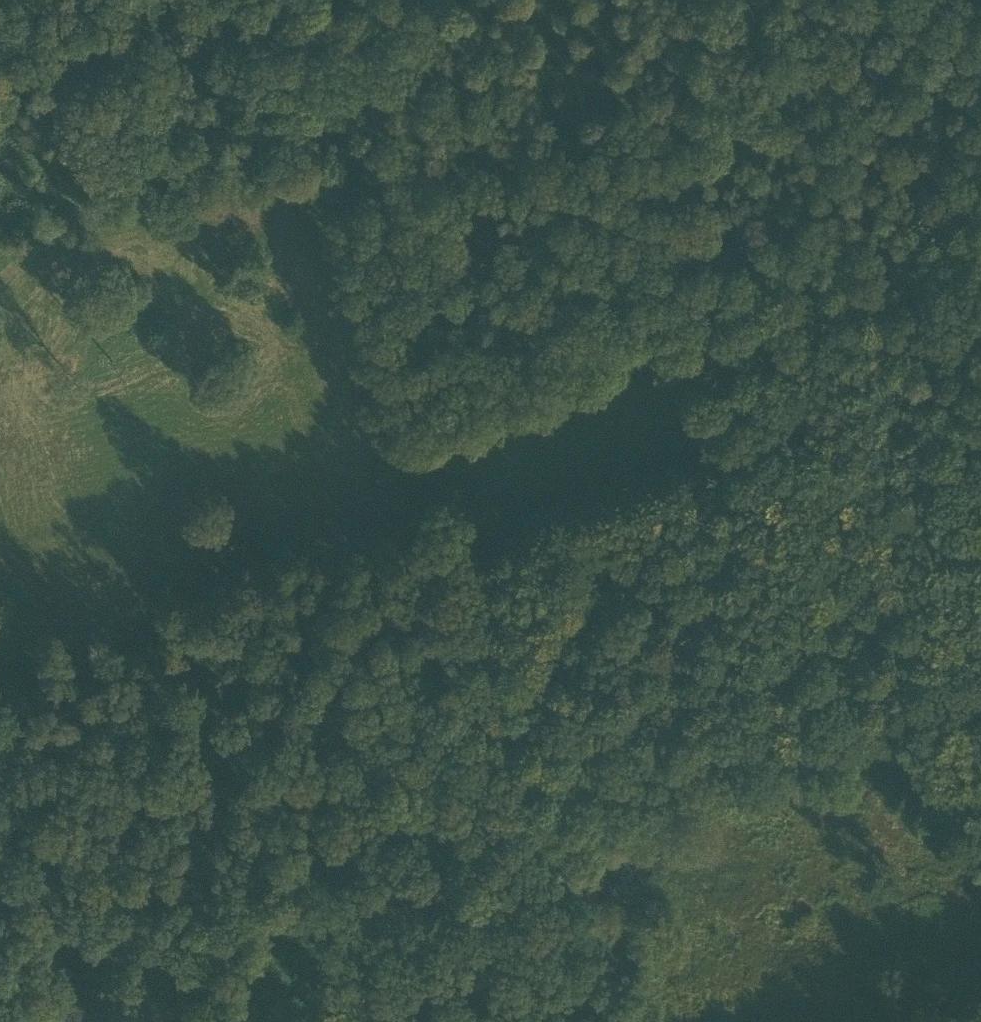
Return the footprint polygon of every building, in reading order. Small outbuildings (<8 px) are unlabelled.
[(58,1009),(56,1020),(66,1021),(79,1021),(81,1014),(58,1009)] [(94,1011),(92,1021),(104,1021),(106,1013),(94,1011)]
